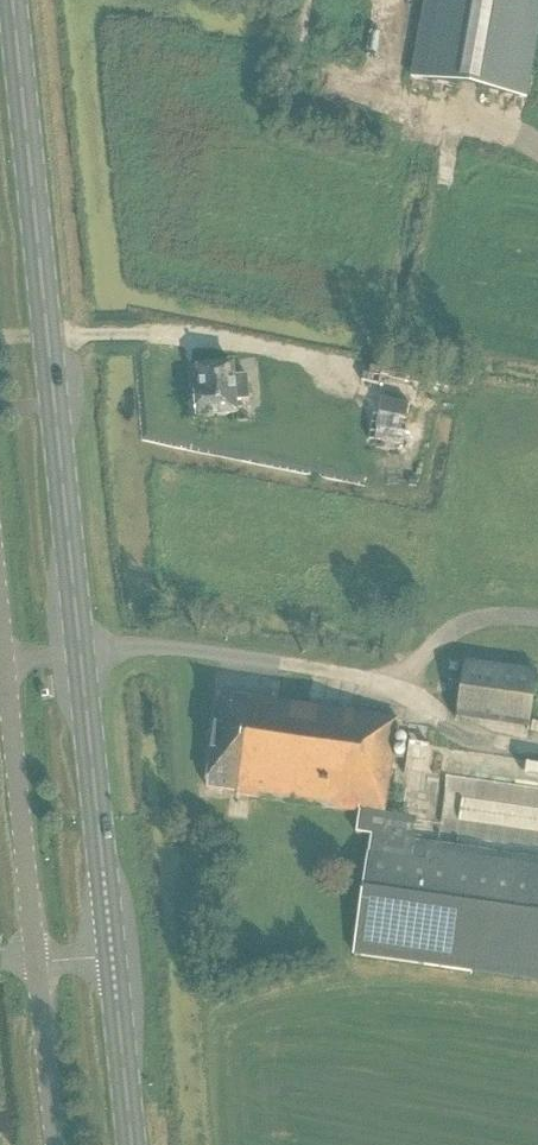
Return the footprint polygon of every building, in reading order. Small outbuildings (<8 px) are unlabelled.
[(411,78),(526,100),(537,27),(537,0),(424,0),(411,78)] [(236,414),(235,401),(249,400),(247,375),(232,377),(231,365),(197,368),(200,394),(195,395),(197,417),(236,414)] [(464,662),(456,715),(529,726),(537,672),(464,662)] [(389,740),(393,718),(219,693),(206,787),(237,791),(236,794),(359,812),(356,833),(370,835),(353,954),(537,981),(537,859),(408,840),(416,783),(389,779),(394,741),(389,740)]
